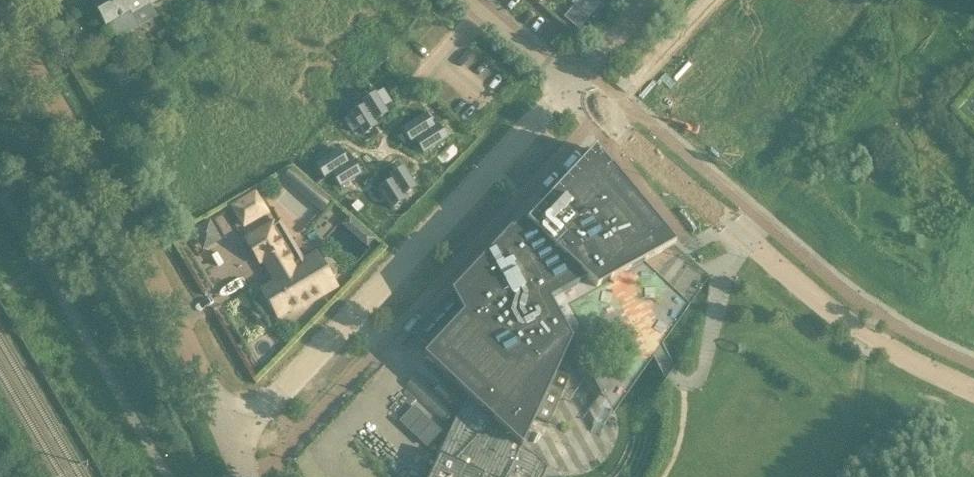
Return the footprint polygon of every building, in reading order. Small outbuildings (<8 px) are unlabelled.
[(105,26),(110,24),(116,34),(135,23),(131,15),(159,0),(90,0),(105,26)] [(580,10),(574,16),(583,24),(588,18),(580,10)] [(802,32),(797,38),(808,49),(813,43),(802,32)] [(797,38),(791,44),(802,54),(808,49),(797,38)] [(659,86),(653,93),(690,128),(707,110),(668,74),(658,84),(659,86)] [(750,88),(745,93),(755,104),(761,98),(750,88)] [(375,92),(361,101),(363,106),(364,105),(374,122),(375,122),(382,118),(389,113),(375,92)] [(745,93),(739,99),(750,110),(755,104),(745,93)] [(356,110),(350,114),(363,135),(378,126),(375,122),(374,122),(364,105),(363,106),(356,110)] [(426,113),(401,129),(411,144),(415,141),(414,140),(435,128),(434,127),(430,120),(426,113)] [(435,128),(414,140),(415,141),(419,148),(423,154),(448,139),(438,124),(434,127),(435,128)] [(701,140),(695,146),(706,156),(712,150),(701,140)] [(340,149),(315,165),(324,179),(332,175),(331,174),(348,163),(344,156),(340,149)] [(429,476),(543,476),(547,468),(522,446),(536,417),(548,423),(564,390),(551,384),(572,341),(550,301),(586,281),(596,290),(662,253),(625,187),(594,150),(526,223),(522,220),(511,231),(510,229),(451,293),(417,330),(433,346),(423,356),(467,397),(429,476)] [(348,163),(331,174),(332,175),(336,181),(340,188),(361,175),(352,160),(348,163)] [(403,166),(389,175),(391,180),(392,179),(403,196),(410,192),(417,187),(403,166)] [(384,184),(378,188),(391,209),(406,200),(403,196),(392,179),(391,180),(384,184)] [(245,228),(272,211),(257,187),(230,205),(245,228)] [(203,251),(224,239),(212,218),(191,230),(203,251)] [(297,265),(273,223),(245,239),(272,285),(261,291),(277,318),(302,303),(304,307),(337,287),(331,278),(334,276),(336,272),(336,268),(335,264),(332,261),(328,260),(324,260),(321,261),(317,253),(297,265)] [(548,468),(544,476),(568,476),(548,468)]
